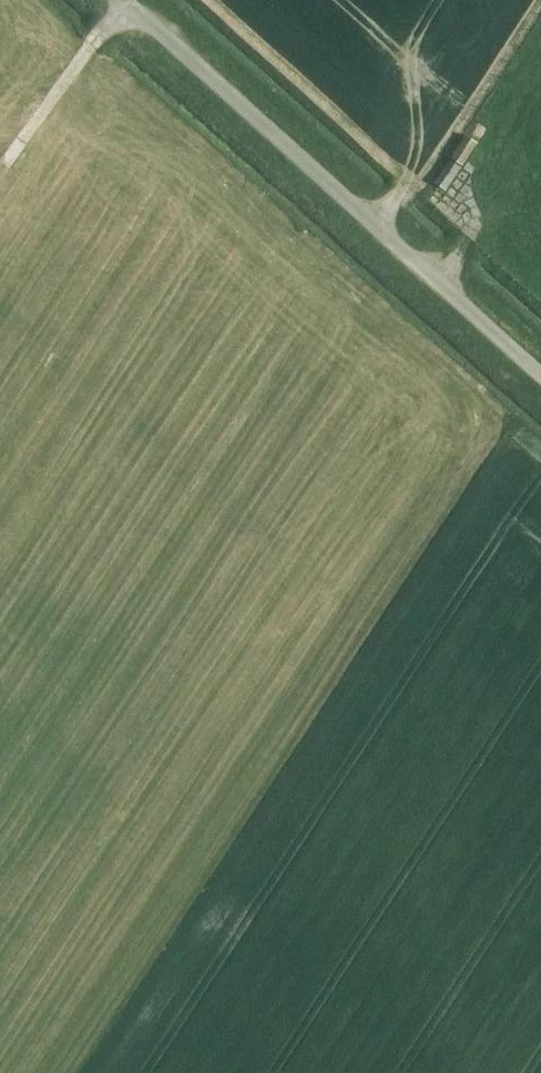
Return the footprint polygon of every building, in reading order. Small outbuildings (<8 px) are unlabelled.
[(446,189),(478,142),(467,135),(435,182),(446,189)]
